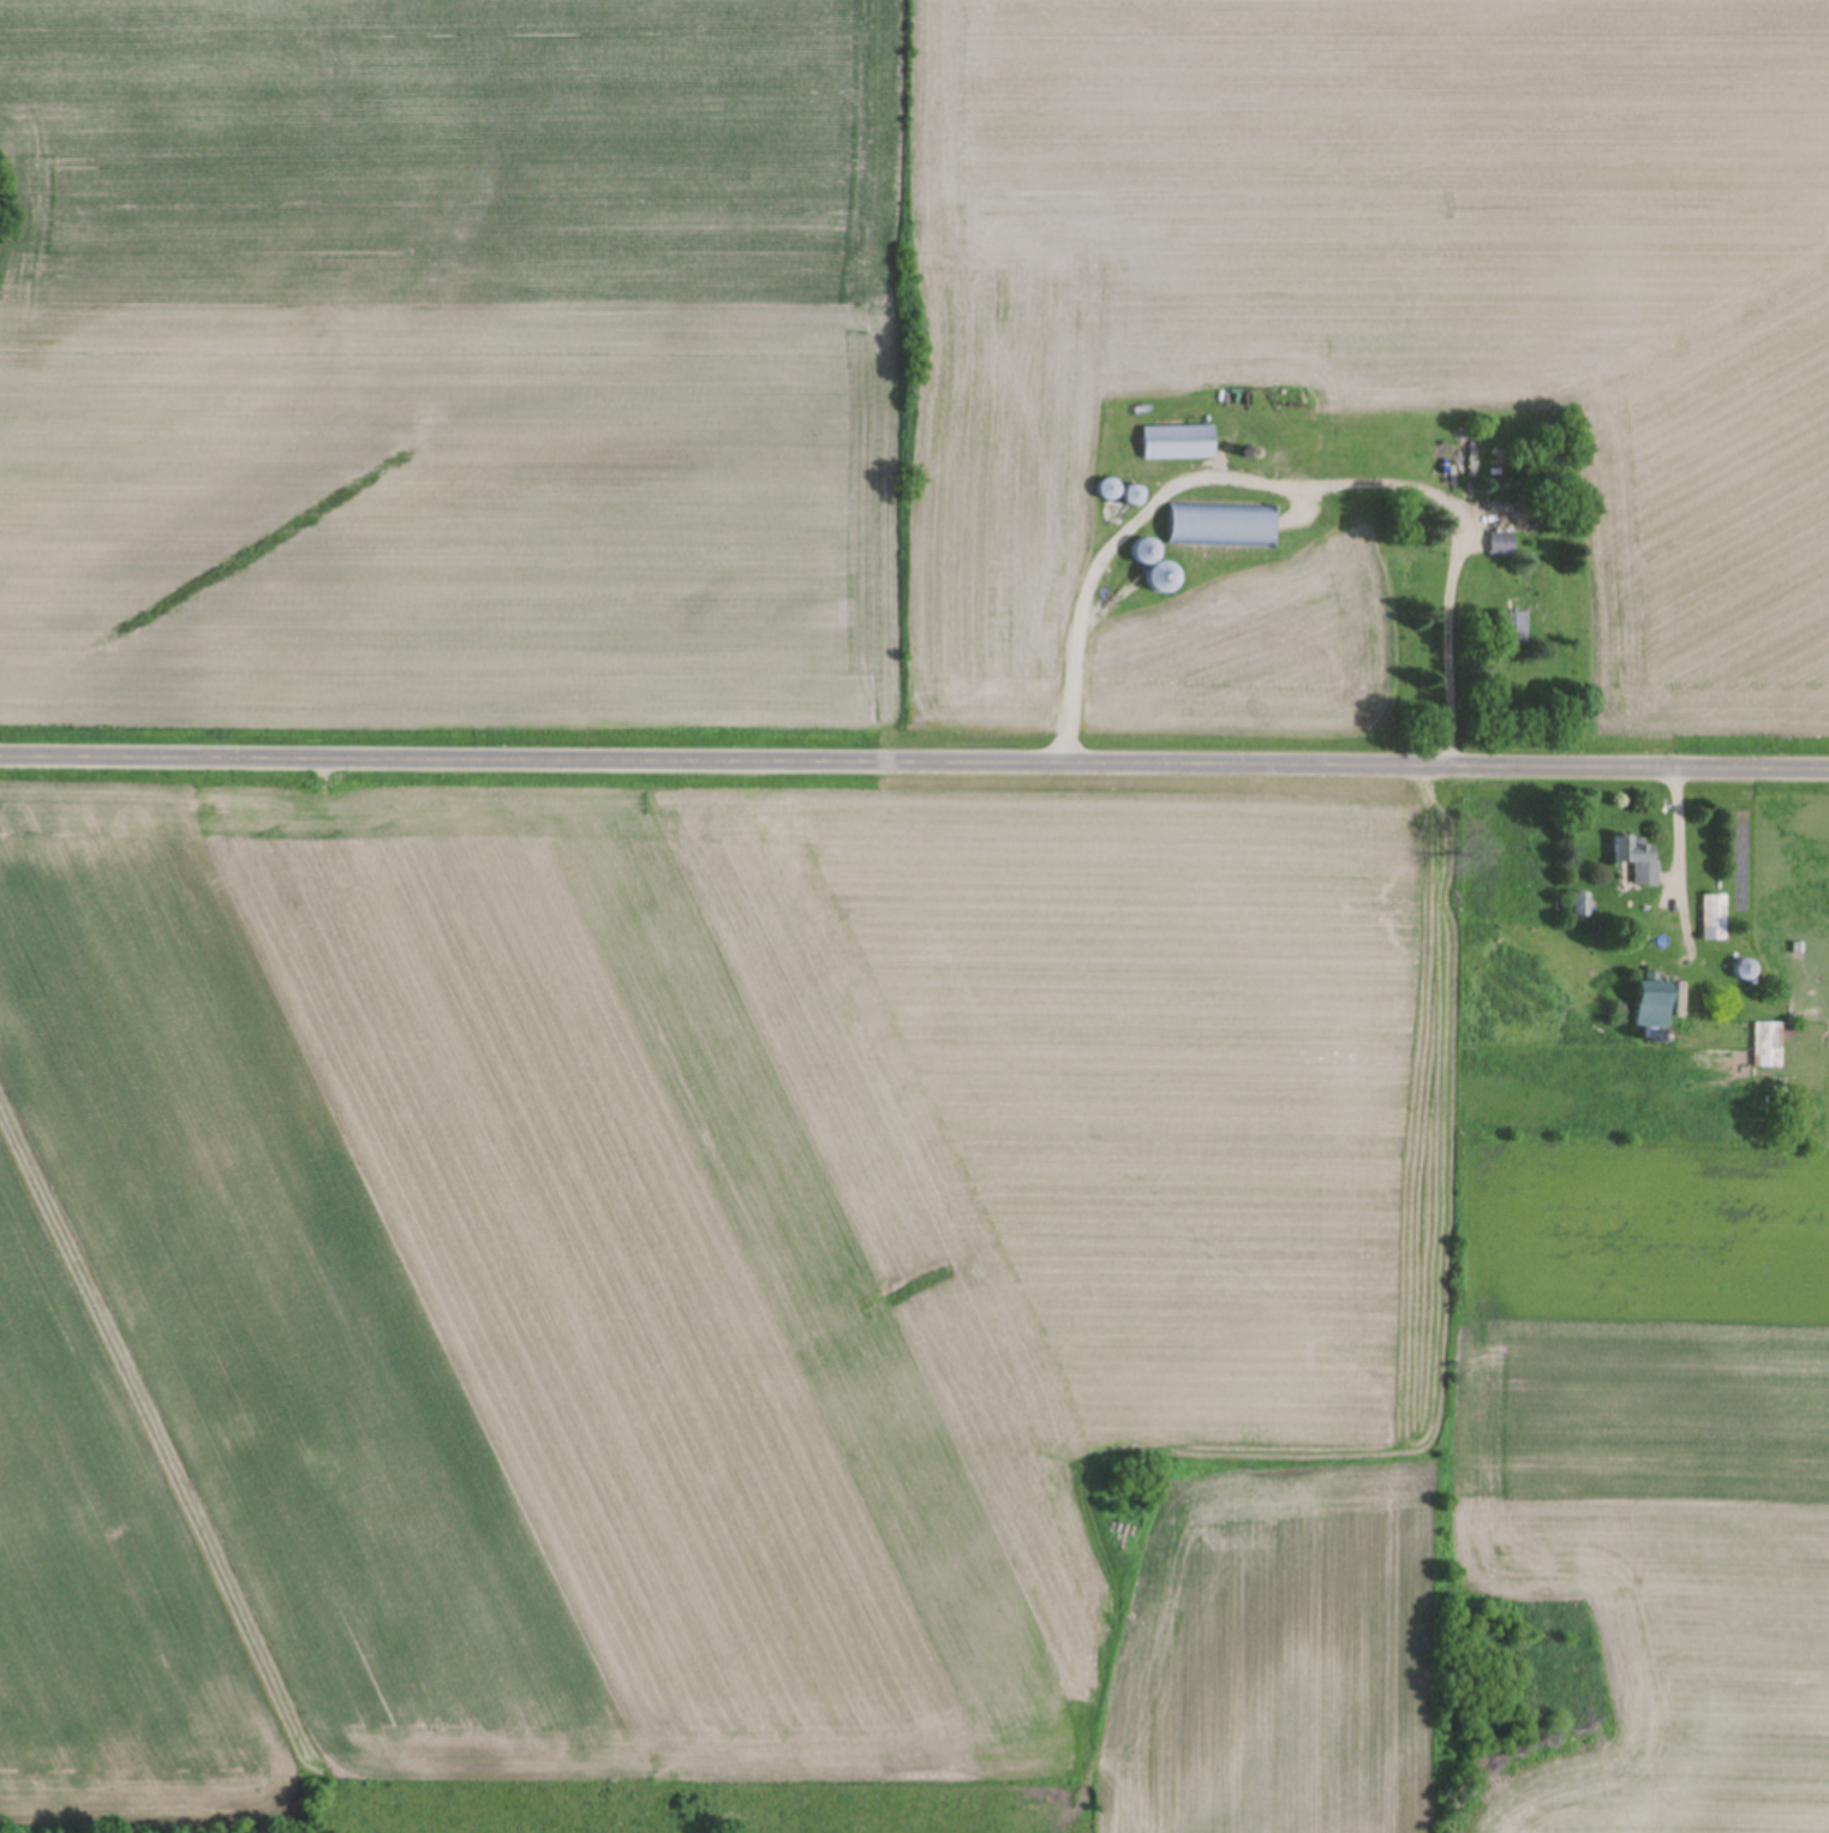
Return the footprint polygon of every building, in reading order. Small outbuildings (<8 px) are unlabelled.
[(1145,428),(1146,461),(1216,461),(1216,428),(1145,428)] [(1180,544),(1220,544),(1220,528),(1229,528),(1228,507),(1176,508),(1177,537),(1180,537),(1180,544)] [(1487,557),(1514,557),(1514,534),(1487,534),(1487,557)] [(1659,887),(1659,839),(1614,839),(1614,865),(1634,865),(1634,887),(1659,887)] [(1702,942),(1726,942),(1726,896),(1702,896),(1702,942)] [(1736,968),(1745,982),(1758,975),(1750,961),(1736,968)] [(1671,1029),(1672,1019),(1683,1019),(1685,985),(1642,983),(1641,1028),(1671,1029)] [(1754,1069),(1782,1069),(1782,1024),(1754,1024),(1754,1069)]
